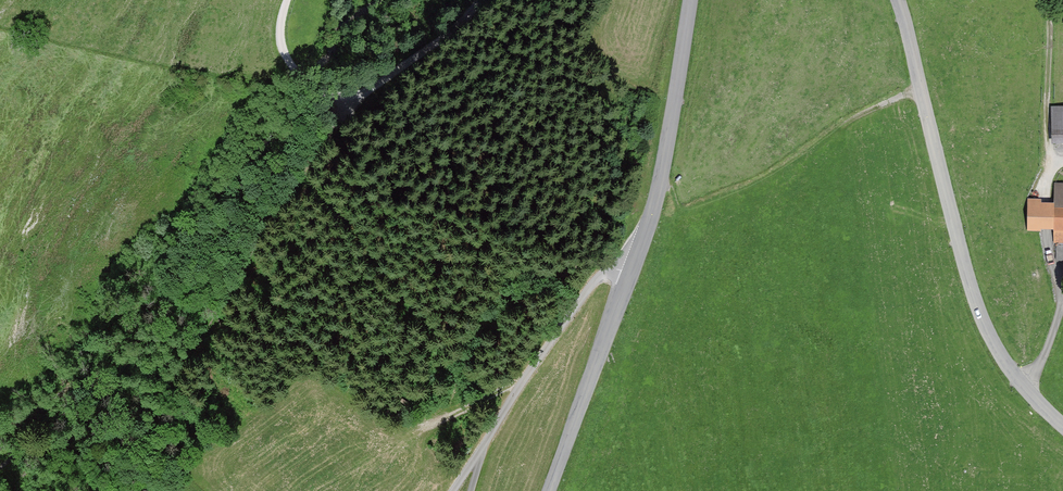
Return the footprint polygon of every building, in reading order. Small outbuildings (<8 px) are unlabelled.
[(1053,106),(1054,144),(1062,143),(1062,105),(1053,106)] [(1028,199),(1030,228),(1057,227),(1058,242),(1062,242),(1062,180),(1053,181),(1053,198),(1028,199)]
